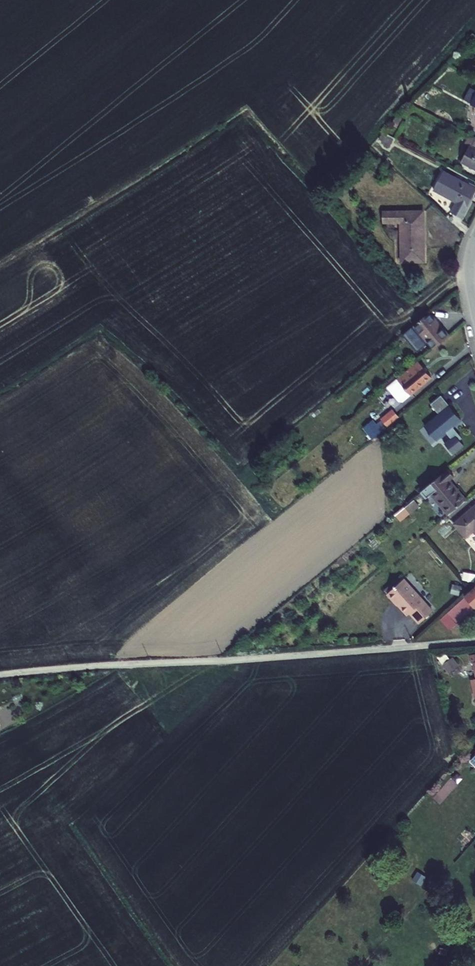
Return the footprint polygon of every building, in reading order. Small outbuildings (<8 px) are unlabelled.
[(393,142),(382,135),(379,140),(384,142),(382,144),(390,148),(393,142)] [(469,135),(465,143),(469,146),(461,162),(474,169),(474,139),(469,135)] [(474,192),(474,190),(442,172),(433,190),(454,202),(449,212),(461,218),(474,192)] [(400,222),(401,262),(424,261),(424,248),(422,248),(422,242),(424,242),(423,224),(422,224),(422,211),(382,211),(382,223),(400,222)] [(448,336),(428,313),(413,326),(433,349),(448,336)] [(410,395),(431,378),(418,361),(412,366),(396,379),(410,395)] [(410,395),(396,379),(387,387),(398,402),(402,402),(410,395)] [(448,426),(450,429),(460,421),(440,396),(430,405),(438,414),(423,426),(436,441),(446,432),(444,430),(448,426)] [(393,411),(383,420),(387,425),(398,417),(393,411)] [(375,435),(383,429),(377,420),(368,427),(375,435)] [(452,427),(451,429),(460,439),(462,437),(452,427)] [(449,480),(453,477),(447,470),(420,492),(425,497),(430,494),(448,515),(465,500),(449,480)] [(454,525),(466,538),(473,532),(474,533),(474,506),(454,525)] [(430,612),(401,580),(384,595),(391,602),(392,601),(405,616),(407,614),(417,624),(430,612)] [(440,619),(450,630),(474,606),(474,588),(440,619)] [(448,672),(455,667),(450,660),(442,664),(448,672)]
